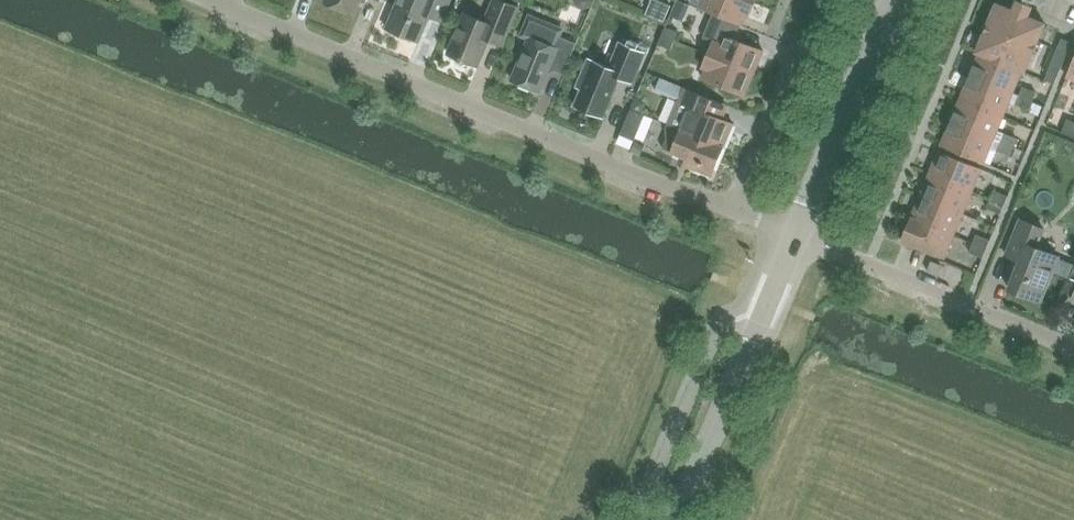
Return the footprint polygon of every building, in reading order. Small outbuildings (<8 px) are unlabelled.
[(326,3),(354,15),(360,0),(327,0),(326,3)] [(442,20),(451,0),(398,0),(387,28),(419,42),(430,15),(442,20)] [(502,0),(494,0),(485,21),(465,13),(448,54),(478,66),(489,40),(504,47),(521,8),(502,0)] [(750,17),(755,4),(747,0),(702,0),(699,7),(742,25),(746,15),(750,17)] [(1022,71),(1025,72),(1046,23),(1022,14),(1026,4),(1030,5),(1032,1),(1029,0),(1017,0),(1021,2),(1017,12),(997,3),(977,52),(980,53),(1022,71)] [(679,1),(671,18),(682,23),(690,7),(679,1)] [(708,54),(755,73),(764,51),(737,40),(743,26),(713,13),(703,38),(713,42),(708,54)] [(530,15),(520,37),(528,41),(512,80),(537,90),(548,62),(566,70),(577,43),(559,36),(562,29),(530,15)] [(675,41),(679,32),(666,26),(662,35),(675,41)] [(662,35),(659,44),(671,49),(675,41),(662,35)] [(1062,38),(1058,49),(1068,53),(1072,42),(1062,38)] [(577,90),(581,92),(575,106),(603,118),(618,83),(631,89),(645,53),(621,43),(610,67),(590,59),(577,90)] [(1058,49),(1053,59),(1064,63),(1068,53),(1058,49)] [(980,53),(971,75),(1013,93),(1022,71),(980,53)] [(745,96),(755,73),(708,54),(702,68),(706,69),(702,78),(745,96)] [(1053,59),(1049,70),(1059,74),(1064,63),(1053,59)] [(687,85),(693,71),(671,62),(665,76),(687,85)] [(1049,70),(1045,80),(1055,84),(1059,74),(1049,70)] [(1013,93),(971,75),(961,98),(1004,116),(1013,93)] [(725,120),(730,107),(685,88),(660,78),(656,88),(681,98),(680,102),(677,101),(668,124),(682,129),(724,147),(734,124),(725,120)] [(1023,86),(1020,95),(1033,101),(1037,92),(1023,86)] [(1020,95),(1016,104),(1030,110),(1033,101),(1020,95)] [(961,98),(951,121),(994,139),(1004,116),(961,98)] [(655,100),(647,119),(655,123),(664,104),(655,100)] [(631,109),(620,135),(635,141),(645,115),(631,109)] [(1068,119),(1062,132),(1071,136),(1073,128),(1073,121),(1068,119)] [(951,121),(941,145),(984,163),(994,139),(951,121)] [(667,127),(667,137),(663,148),(672,152),(698,163),(696,169),(712,176),(724,147),(682,129),(668,124),(667,127)] [(1004,133),(1001,142),(1014,147),(1018,138),(1004,133)] [(1001,142),(997,150),(1010,156),(1014,147),(1001,142)] [(635,144),(632,152),(641,156),(644,148),(635,144)] [(939,151),(930,174),(972,191),(982,169),(939,151)] [(930,174),(921,196),(963,213),(972,191),(930,174)] [(995,190),(991,199),(1005,205),(1008,196),(995,190)] [(921,196),(912,218),(954,235),(963,213),(921,196)] [(991,199),(988,208),(1001,214),(1005,205),(991,199)] [(945,258),(954,235),(912,218),(902,240),(945,258)] [(1020,219),(1006,254),(1020,260),(1009,288),(1041,302),(1060,257),(1037,248),(1045,229),(1020,219)] [(977,234),(973,243),(987,249),(990,240),(977,234)] [(973,243),(969,252),(983,258),(987,249),(973,243)] [(942,265),(932,261),(928,271),(938,275),(942,265)]
